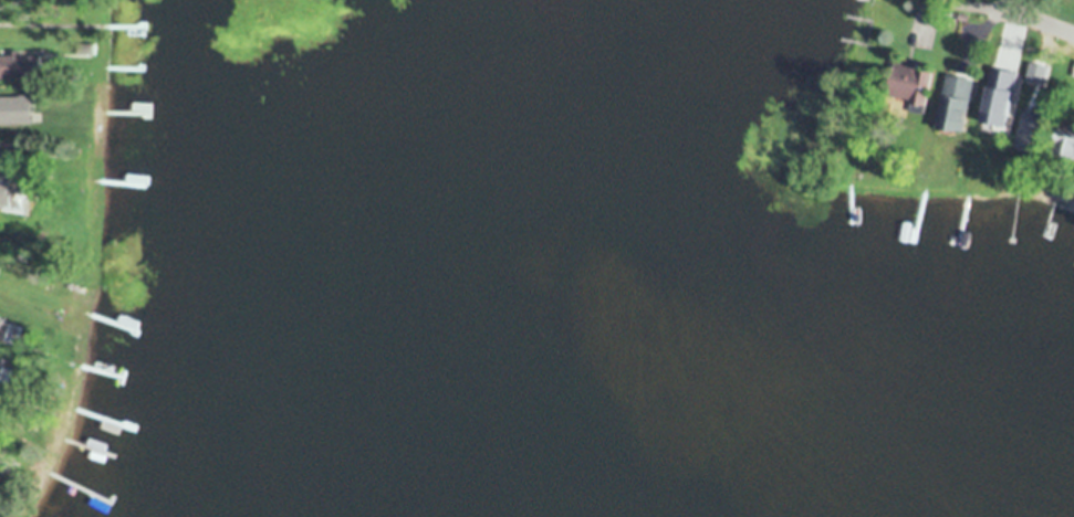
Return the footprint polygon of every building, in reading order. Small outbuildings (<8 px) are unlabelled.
[(1017,77),(1027,44),(1012,39),(1001,72),(1017,77)] [(1047,52),(1037,48),(1028,69),(1039,73),(1047,52)] [(45,79),(45,53),(0,53),(0,79),(45,79)] [(928,103),(930,69),(915,69),(915,60),(895,59),(893,101),(928,103)] [(975,78),(947,74),(938,130),(966,134),(975,78)] [(24,104),(44,104),(44,92),(24,92),(24,104)] [(1005,138),(1010,113),(1001,112),(1003,100),(990,98),(983,134),(1005,138)] [(1073,160),(1073,123),(1062,120),(1054,155),(1073,160)] [(27,207),(30,184),(1,180),(4,154),(0,153),(0,204),(27,207)] [(6,341),(13,322),(0,317),(0,339),(6,341)]
